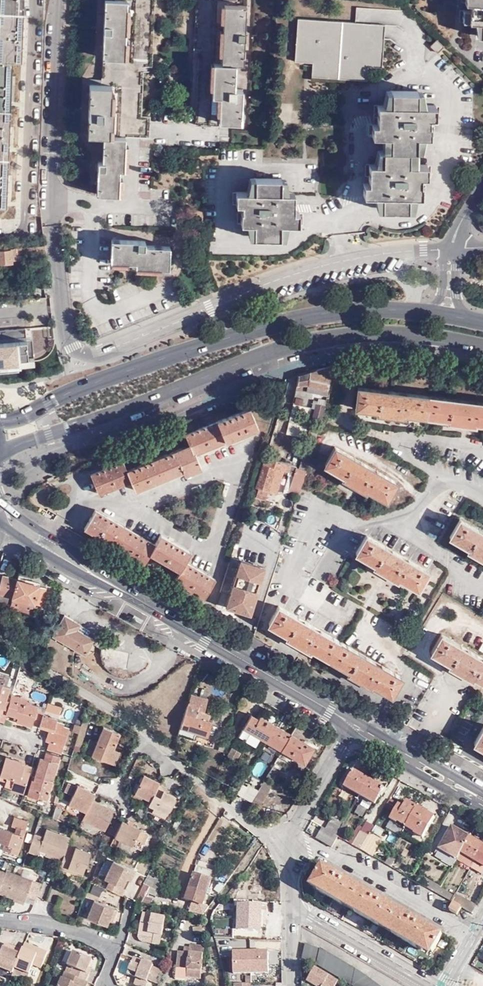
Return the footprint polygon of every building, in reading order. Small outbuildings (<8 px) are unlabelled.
[(24,11),(24,0),(0,0),(0,10),(24,11)] [(102,74),(142,76),(143,65),(152,66),(155,0),(103,0),(102,24),(101,56),(103,56),(102,74)] [(236,59),(244,60),(245,31),(246,6),(236,5),(237,0),(195,0),(193,46),(197,47),(197,57),(236,59)] [(465,2),(471,2),(471,9),(469,9),(468,18),(469,22),(475,22),(481,22),(480,36),(482,36),(482,0),(465,0),(465,2)] [(0,10),(0,59),(13,60),(22,60),(23,37),(24,11),(0,10)] [(385,24),(298,18),(294,61),(312,62),(312,76),(367,79),(368,66),(382,67),(385,24)] [(443,46),(437,39),(430,46),(437,52),(443,46)] [(235,84),(236,59),(197,57),(195,124),(196,124),(218,125),(219,117),(241,118),(242,97),(243,85),(235,84)] [(11,105),(12,82),(13,60),(0,59),(0,105),(11,105)] [(104,134),(126,136),(126,115),(141,115),(142,76),(102,74),(101,84),(89,83),(88,108),(87,134),(104,134)] [(418,91),(389,90),(388,103),(387,105),(373,106),(373,119),(373,124),(368,125),(368,136),(382,135),(387,135),(386,149),(410,150),(413,150),(417,150),(418,136),(424,136),(424,118),(430,118),(430,106),(424,105),(418,104),(418,91)] [(0,105),(0,155),(8,156),(10,132),(11,105),(0,105)] [(150,115),(141,115),(126,115),(126,136),(149,137),(150,115)] [(123,167),(126,136),(104,134),(103,147),(102,160),(98,160),(96,192),(117,193),(119,167),(123,167)] [(378,195),(378,208),(408,209),(409,196),(415,195),(416,178),(423,178),(423,165),(416,164),(410,164),(410,154),(410,150),(380,149),(379,153),(379,161),(379,162),(375,163),(365,163),(365,175),(365,184),(359,184),(359,195),(374,194),(378,194),(378,195)] [(0,155),(0,206),(6,206),(7,180),(8,156),(0,155)] [(283,177),(253,177),(253,191),(247,190),(246,190),(236,190),(235,203),(241,203),(241,210),(240,210),(240,222),(245,222),(251,222),(251,236),(281,237),(282,223),(287,223),(298,224),(298,211),(294,211),(294,204),(294,192),(289,192),(283,191),(283,177)] [(145,240),(112,238),(110,260),(135,262),(135,266),(169,267),(169,246),(150,244),(144,244),(145,240)] [(14,262),(14,261),(18,261),(18,254),(46,252),(46,246),(0,249),(0,263),(14,262)] [(17,374),(17,369),(33,367),(33,359),(28,360),(26,343),(0,344),(0,375),(17,374)] [(322,420),(332,365),(314,370),(298,375),(292,400),(314,407),(311,416),(322,420)] [(358,386),(355,408),(377,410),(377,413),(404,416),(405,414),(448,419),(447,421),(475,425),(475,422),(482,423),(482,402),(358,386)] [(183,456),(181,447),(179,447),(128,470),(124,460),(92,473),(100,493),(132,480),(136,490),(184,470),(186,474),(202,467),(196,453),(259,427),(250,407),(186,434),(190,444),(190,446),(191,454),(183,456)] [(190,446),(181,447),(183,456),(191,454),(190,446)] [(387,500),(397,482),(336,446),(325,464),(344,476),(342,478),(366,491),(368,489),(387,500)] [(285,470),(286,464),(265,457),(256,487),(260,488),(269,491),(277,493),(285,470)] [(298,468),(286,464),(285,470),(290,472),(289,474),(290,474),(296,476),(298,468)] [(299,495),(307,470),(298,468),(296,476),(291,492),(299,495)] [(296,476),(290,474),(285,492),(285,493),(291,492),(296,476)] [(269,491),(260,488),(257,496),(267,499),(269,491)] [(206,597),(216,578),(187,561),(192,551),(161,534),(156,544),(95,509),(85,527),(146,562),(151,552),(181,569),(176,579),(206,597)] [(460,518),(450,536),(469,548),(468,549),(482,558),(482,531),(460,518)] [(418,588),(428,570),(366,535),(356,552),(375,563),(374,565),(397,579),(399,577),(418,588)] [(266,567),(232,556),(222,591),(231,594),(227,606),(251,614),(266,567)] [(18,580),(3,576),(0,586),(0,601),(12,604),(13,598),(18,580)] [(47,588),(18,580),(14,598),(34,604),(42,606),(47,588)] [(34,604),(13,598),(12,604),(11,608),(31,614),(34,604)] [(391,695),(402,676),(280,605),(269,623),(288,634),(287,636),(310,650),(311,648),(348,670),(347,672),(371,686),(372,684),(391,695)] [(80,624),(65,616),(53,636),(85,655),(94,639),(78,629),(80,624)] [(130,632),(123,646),(135,652),(142,638),(130,632)] [(442,634),(431,652),(450,663),(448,665),(473,679),(474,677),(482,683),(482,658),(442,634)] [(105,669),(137,670),(137,654),(106,652),(105,669)] [(174,686),(181,683),(179,678),(171,682),(174,686)] [(171,684),(164,688),(167,692),(174,688),(171,684)] [(11,705),(7,704),(11,692),(0,688),(0,724),(5,726),(8,717),(11,705)] [(160,692),(163,699),(168,696),(164,689),(160,692)] [(150,711),(162,701),(154,692),(142,702),(150,711)] [(192,694),(189,703),(189,704),(199,707),(199,710),(205,712),(206,712),(210,699),(192,694)] [(34,727),(40,729),(44,717),(46,711),(40,708),(39,710),(32,707),(32,706),(29,704),(29,703),(13,699),(11,705),(8,717),(18,720),(17,724),(33,729),(34,727)] [(210,714),(206,712),(205,712),(199,710),(199,707),(189,704),(189,703),(181,728),(198,733),(208,736),(213,722),(208,721),(210,714)] [(259,718),(251,714),(243,728),(251,732),(259,718)] [(267,741),(276,725),(260,715),(259,718),(251,732),(260,737),(267,741)] [(89,718),(83,716),(81,726),(78,734),(73,750),(79,751),(89,718)] [(44,717),(40,729),(50,733),(46,744),(50,745),(48,751),(62,756),(69,731),(65,729),(65,727),(58,724),(58,722),(44,717)] [(306,744),(314,730),(299,721),(292,734),(282,750),(304,763),(313,748),(306,744)] [(72,732),(78,734),(81,726),(75,724),(72,732)] [(282,750),(292,734),(276,725),(267,741),(282,750)] [(113,750),(119,734),(101,727),(95,743),(88,740),(83,753),(115,765),(120,752),(113,750)] [(474,743),(482,748),(482,727),(474,743)] [(196,740),(198,733),(181,728),(179,735),(196,740)] [(251,732),(243,728),(237,738),(243,742),(245,739),(255,745),(260,737),(251,732)] [(224,752),(229,736),(223,734),(218,750),(224,752)] [(240,752),(232,747),(227,755),(236,760),(240,752)] [(61,759),(47,755),(45,762),(41,760),(35,782),(32,781),(28,797),(39,800),(40,798),(49,801),(61,759)] [(284,761),(278,757),(267,777),(273,780),(284,761)] [(7,758),(2,776),(8,778),(6,787),(12,789),(12,791),(25,795),(32,769),(22,765),(23,763),(7,758)] [(138,758),(129,775),(135,778),(138,772),(138,771),(143,760),(138,758)] [(344,786),(359,795),(368,779),(353,770),(344,786)] [(150,802),(148,806),(154,810),(152,813),(164,819),(173,801),(162,795),(163,793),(156,789),(161,780),(145,773),(135,794),(143,798),(150,802)] [(384,788),(368,779),(359,795),(375,804),(384,788)] [(272,786),(264,781),(258,790),(252,801),(260,806),(272,786)] [(66,792),(73,796),(77,788),(70,784),(66,792)] [(247,786),(242,784),(237,792),(242,795),(247,786)] [(242,795),(252,801),(258,790),(248,784),(247,786),(242,795)] [(77,788),(73,796),(69,804),(86,813),(82,820),(104,831),(113,813),(91,801),(94,795),(78,786),(77,788)] [(143,798),(135,794),(133,799),(141,802),(143,798)] [(141,802),(148,806),(150,802),(143,798),(141,802)] [(397,822),(406,827),(417,807),(406,801),(403,807),(398,805),(389,819),(396,823),(397,822)] [(62,810),(56,807),(56,808),(53,817),(58,820),(62,810)] [(434,817),(417,807),(406,827),(415,832),(414,834),(422,838),(434,817)] [(369,834),(380,816),(373,812),(368,823),(366,822),(362,828),(358,825),(348,843),(352,845),(360,832),(368,837),(369,834)] [(28,823),(15,818),(11,827),(16,829),(14,835),(0,831),(0,843),(4,844),(2,849),(17,854),(28,823)] [(331,818),(325,829),(329,832),(333,825),(339,829),(342,824),(331,818)] [(106,833),(114,837),(139,850),(147,834),(121,821),(117,829),(110,826),(106,833)] [(349,829),(342,824),(339,829),(346,833),(349,829)] [(329,832),(336,835),(339,829),(333,825),(329,832)] [(456,859),(460,853),(469,837),(451,827),(439,849),(445,853),(456,859)] [(342,839),(336,835),(329,832),(325,829),(323,828),(317,839),(336,850),(342,839)] [(45,837),(36,834),(29,851),(39,854),(41,850),(47,852),(61,857),(64,858),(60,868),(68,871),(70,868),(80,871),(84,873),(92,854),(77,848),(75,852),(67,849),(69,844),(71,838),(48,829),(45,837)] [(346,833),(339,829),(336,835),(342,839),(343,840),(346,833)] [(352,845),(361,850),(368,837),(360,832),(352,845)] [(369,834),(368,837),(361,850),(372,856),(374,852),(380,840),(369,834)] [(460,853),(474,861),(482,846),(469,837),(460,853)] [(482,846),(474,861),(471,866),(477,869),(480,864),(482,866),(482,846)] [(60,861),(61,857),(47,852),(46,856),(60,861)] [(387,859),(374,852),(372,856),(384,863),(387,859)] [(453,866),(456,859),(445,853),(441,859),(453,866)] [(460,853),(456,859),(471,867),(471,866),(474,861),(460,853)] [(395,859),(389,856),(387,859),(384,863),(391,867),(395,859)] [(129,877),(132,878),(135,872),(115,862),(106,880),(110,882),(107,889),(124,896),(128,887),(125,885),(129,877)] [(442,935),(323,865),(313,882),(319,886),(318,889),(424,952),(426,948),(433,952),(442,935)] [(196,866),(194,875),(211,880),(214,871),(196,866)] [(0,869),(0,892),(14,897),(25,901),(27,896),(28,892),(38,896),(42,884),(8,870),(7,872),(0,869)] [(194,875),(190,889),(207,895),(211,880),(194,875)] [(138,900),(144,902),(149,892),(157,896),(163,882),(150,876),(138,900)] [(422,885),(437,894),(441,886),(426,877),(422,885)] [(448,890),(441,886),(437,894),(444,898),(448,891),(448,890)] [(482,894),(482,887),(481,886),(472,903),(476,906),(482,894)] [(207,895),(190,889),(187,901),(202,905),(204,906),(207,895)] [(454,895),(448,891),(444,898),(451,901),(454,895)] [(451,901),(453,903),(461,907),(472,913),(476,906),(472,903),(455,894),(454,895),(451,901)] [(234,930),(239,930),(240,905),(254,905),(254,900),(235,900),(235,915),(234,930)] [(119,910),(96,901),(89,918),(108,926),(112,917),(116,918),(119,910)] [(461,907),(453,903),(449,910),(456,915),(461,907)] [(240,905),(239,930),(262,931),(262,905),(254,905),(240,905)] [(168,917),(145,912),(141,933),(156,936),(154,942),(163,944),(168,917)] [(235,915),(214,914),(214,916),(213,918),(213,920),(213,922),(213,923),(216,934),(234,934),(234,930),(235,915)] [(204,935),(203,927),(194,928),(194,936),(204,935)] [(156,936),(141,933),(141,935),(140,937),(141,939),(142,940),(144,941),(145,942),(162,945),(163,944),(154,942),(156,936)] [(26,942),(24,947),(39,953),(40,948),(26,942)] [(303,958),(316,964),(351,985),(353,985),(382,985),(369,976),(358,969),(321,947),(320,948),(306,942),(304,951),(303,958)] [(190,952),(184,951),(180,951),(177,967),(188,969),(187,977),(201,979),(205,947),(191,945),(191,948),(190,952)] [(16,968),(23,950),(14,947),(13,951),(4,947),(0,957),(0,967),(14,973),(16,968)] [(23,950),(16,968),(30,974),(35,963),(43,967),(49,952),(40,948),(39,953),(24,947),(23,950)] [(268,974),(268,951),(231,951),(231,974),(268,974)] [(66,973),(65,973),(60,985),(87,985),(89,983),(87,982),(90,975),(88,974),(91,968),(94,960),(76,952),(69,966),(76,969),(73,976),(66,973)] [(164,970),(160,968),(155,966),(155,964),(136,956),(129,973),(149,981),(150,979),(161,983),(164,970)] [(69,966),(66,973),(73,976),(76,969),(69,966)] [(340,981),(316,967),(308,980),(318,985),(336,985),(340,981)] [(14,973),(13,975),(27,981),(30,974),(16,968),(14,973)] [(205,975),(207,985),(209,985),(215,985),(214,975),(212,974),(205,975)]
